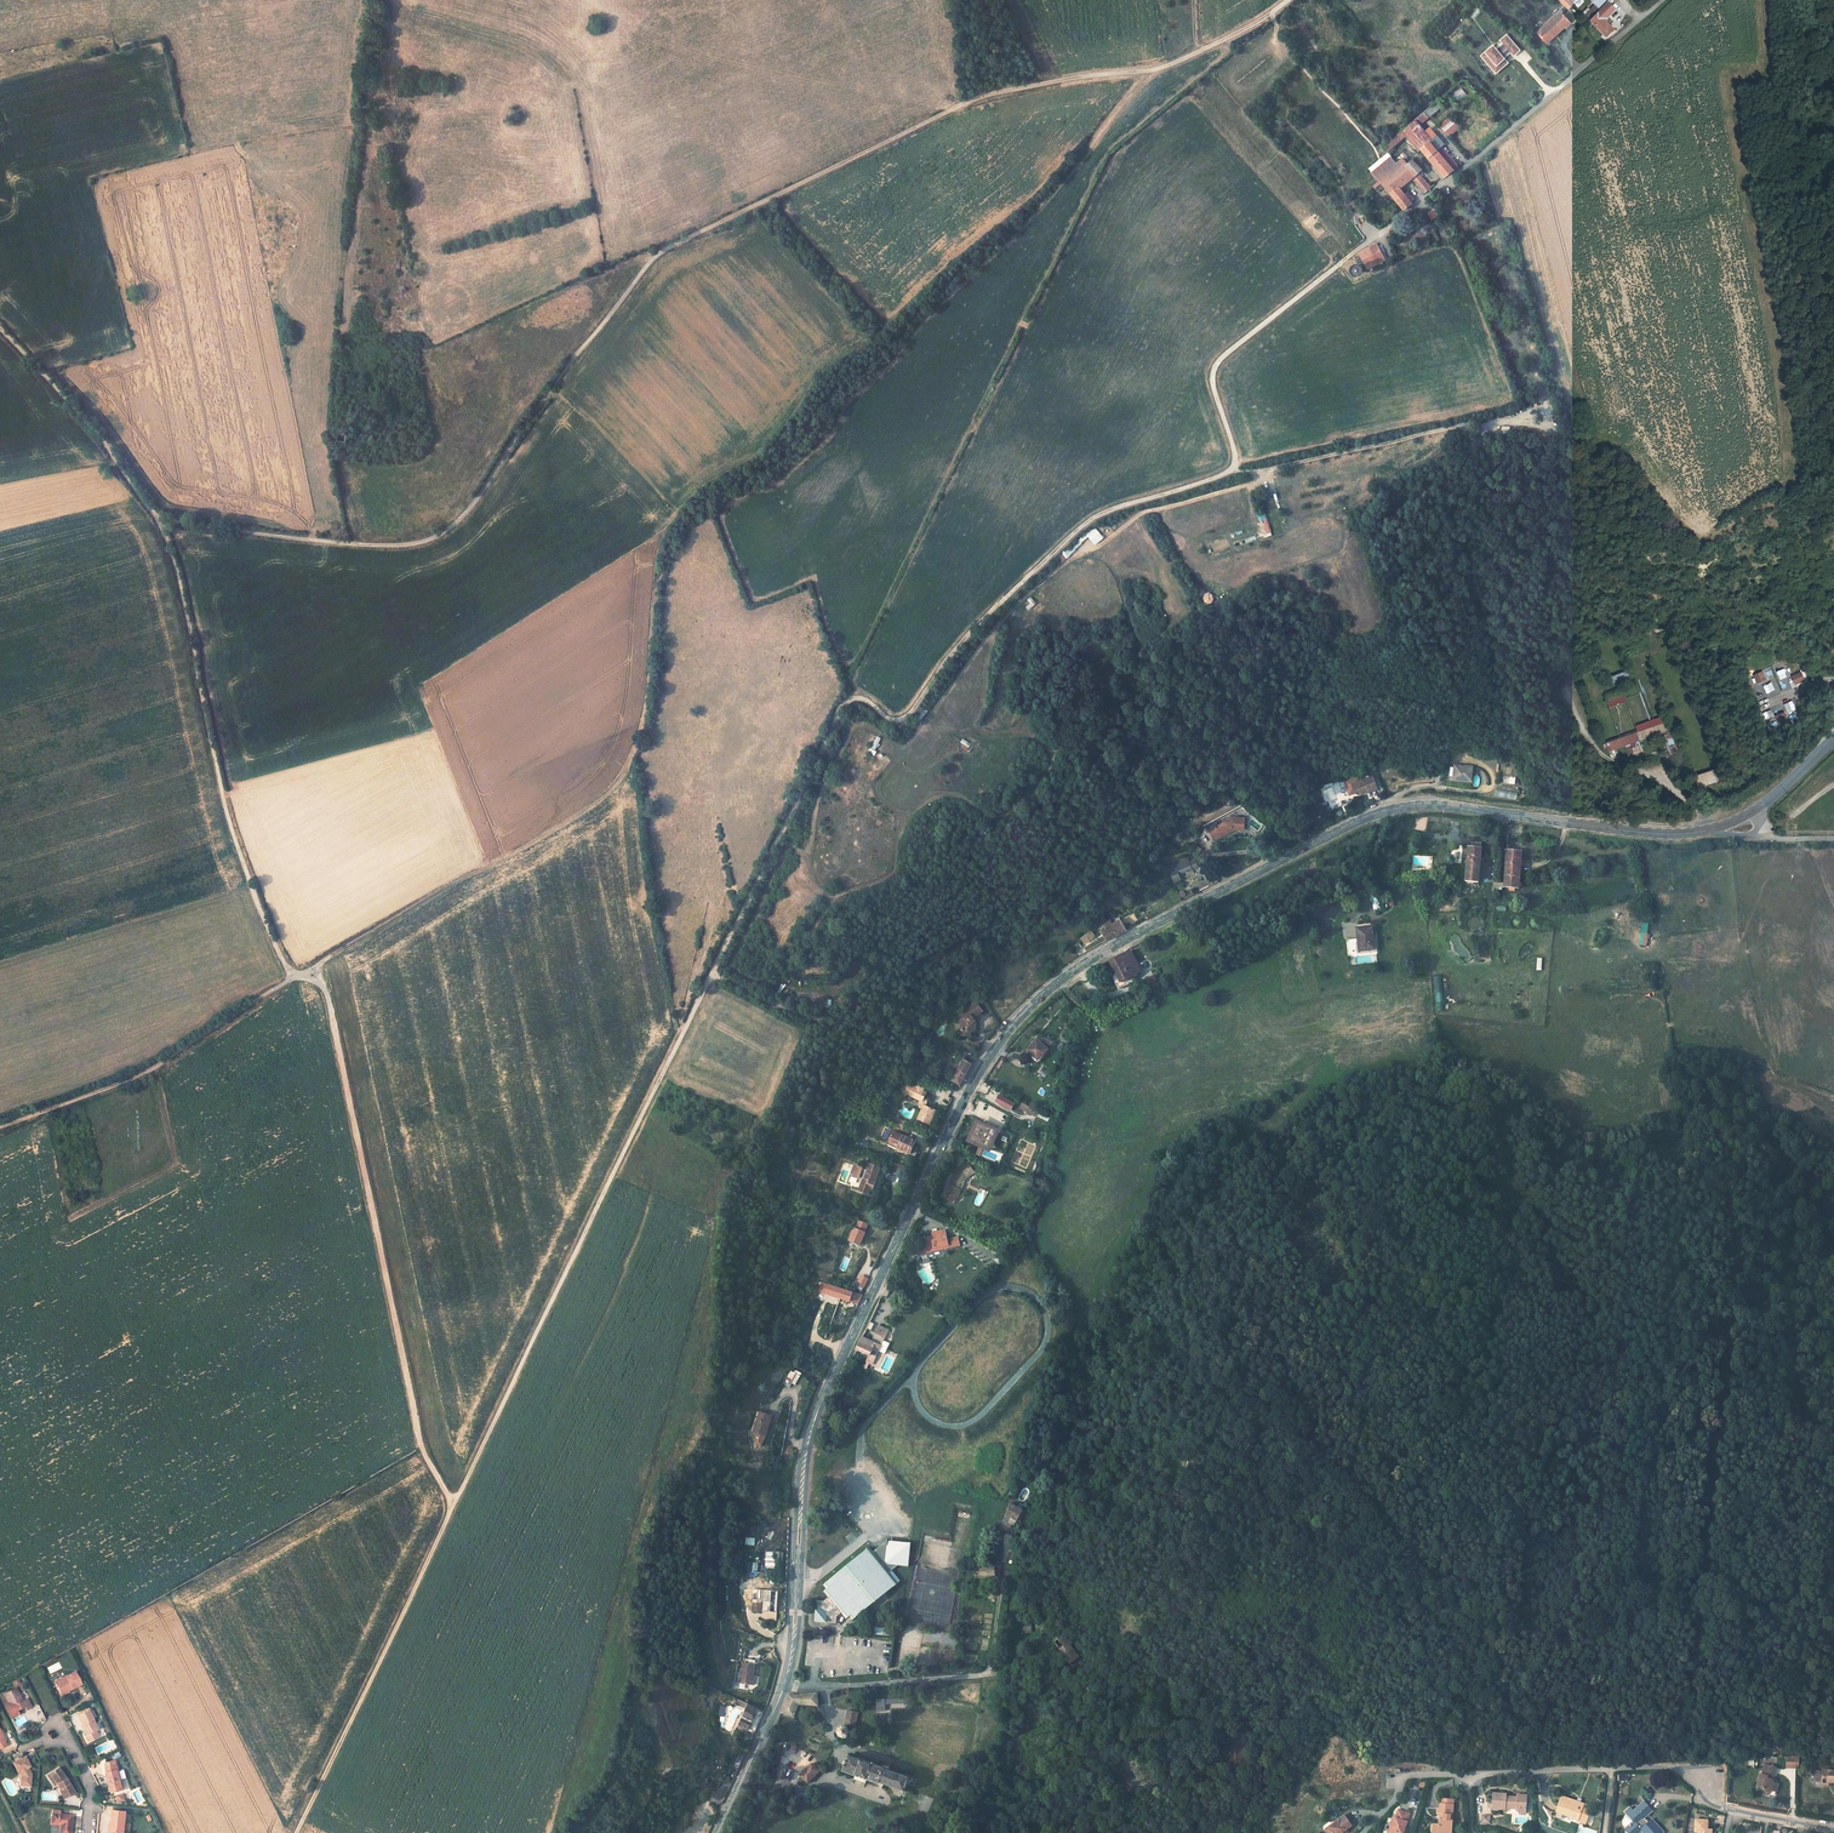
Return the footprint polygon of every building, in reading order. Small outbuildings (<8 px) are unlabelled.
[(1574,4),(1570,0),(1558,0),(1568,10),(1574,4)] [(1585,2),(1583,0),(1570,0),(1574,4),(1578,8),(1585,2)] [(1618,32),(1608,21),(1619,9),(1610,2),(1612,0),(1593,0),(1591,2),(1595,6),(1585,15),(1608,40),(1618,32)] [(1475,18),(1481,11),(1477,7),(1471,14),(1475,18)] [(1561,15),(1556,19),(1555,18),(1538,36),(1546,44),(1552,37),(1554,37),(1555,38),(1565,28),(1566,29),(1571,24),(1561,15)] [(1514,56),(1521,50),(1506,33),(1499,40),(1501,43),(1496,47),(1493,45),(1485,52),(1480,55),(1496,74),(1509,62),(1505,58),(1511,53),(1514,56)] [(1554,37),(1552,37),(1546,44),(1548,45),(1555,38),(1554,37)] [(1459,101),(1467,94),(1460,87),(1453,94),(1459,101)] [(1429,118),(1439,109),(1434,103),(1424,112),(1429,118)] [(1450,137),(1461,126),(1450,115),(1439,126),(1450,137)] [(1420,149),(1429,142),(1413,122),(1404,130),(1408,135),(1420,149)] [(1388,154),(1408,135),(1404,130),(1383,148),(1388,154)] [(1444,177),(1458,166),(1441,147),(1444,144),(1442,142),(1437,136),(1429,142),(1420,149),(1435,166),(1444,177)] [(1395,160),(1401,155),(1398,149),(1391,154),(1395,160)] [(1400,169),(1406,165),(1401,159),(1396,164),(1397,165),(1400,169)] [(1415,175),(1417,177),(1413,181),(1416,185),(1417,184),(1421,182),(1423,185),(1420,188),(1425,193),(1428,191),(1431,188),(1418,173),(1421,170),(1411,160),(1406,165),(1415,175)] [(1389,179),(1400,169),(1397,165),(1386,175),(1389,179)] [(1410,180),(1415,175),(1406,165),(1400,169),(1410,180)] [(1441,180),(1444,177),(1435,166),(1432,169),(1441,180)] [(1404,210),(1412,204),(1410,201),(1414,199),(1408,192),(1405,195),(1399,189),(1410,180),(1400,169),(1389,179),(1382,185),(1404,210)] [(1372,185),(1377,192),(1383,188),(1378,181),(1372,185)] [(1426,212),(1432,220),(1441,214),(1435,206),(1426,212)] [(1381,256),(1375,245),(1366,250),(1372,261),(1381,256)] [(1364,267),(1356,262),(1353,269),(1360,273),(1364,267)] [(1271,536),(1268,514),(1256,516),(1260,538),(1271,536)] [(1095,544),(1104,537),(1095,526),(1058,556),(1061,560),(1090,538),(1095,544)] [(1229,545),(1226,535),(1209,540),(1213,551),(1229,545)] [(1214,601),(1211,592),(1202,595),(1205,604),(1214,601)] [(1608,677),(1611,685),(1629,678),(1626,670),(1608,677)] [(1764,672),(1755,677),(1758,684),(1767,680),(1764,672)] [(1801,673),(1792,678),(1796,686),(1805,682),(1801,673)] [(1767,684),(1770,692),(1778,689),(1775,681),(1767,684)] [(1608,706),(1626,702),(1624,694),(1606,699),(1608,706)] [(1785,713),(1776,717),(1780,726),(1789,721),(1785,713)] [(1606,752),(1625,746),(1628,755),(1642,751),(1638,739),(1665,731),(1661,717),(1634,724),(1637,732),(1603,742),(1606,752)] [(1663,734),(1669,754),(1677,751),(1671,732),(1663,734)] [(875,754),(881,737),(876,735),(870,752),(875,754)] [(967,749),(971,743),(963,738),(960,742),(965,745),(964,747),(967,749)] [(1474,781),(1477,767),(1458,764),(1456,778),(1474,781)] [(1377,787),(1373,776),(1350,784),(1355,795),(1377,787)] [(1496,797),(1517,800),(1518,792),(1497,789),(1496,797)] [(1237,827),(1243,828),(1244,818),(1232,816),(1208,828),(1213,839),(1233,829),(1232,827),(1237,827)] [(1497,888),(1501,888),(1501,886),(1518,887),(1523,841),(1508,840),(1504,882),(1498,882),(1497,888)] [(1478,886),(1481,845),(1468,843),(1468,849),(1465,883),(1470,883),(1470,888),(1477,889),(1478,886)] [(1192,861),(1169,872),(1173,880),(1179,878),(1178,875),(1195,867),(1192,861)] [(1371,900),(1375,911),(1382,909),(1379,898),(1371,900)] [(1120,920),(1111,925),(1116,935),(1125,931),(1120,920)] [(1642,921),(1640,932),(1647,933),(1649,922),(1642,921)] [(1111,925),(1101,930),(1106,940),(1116,935),(1111,925)] [(1374,949),(1372,926),(1356,927),(1359,950),(1374,949)] [(1091,930),(1086,933),(1090,939),(1095,935),(1091,930)] [(1528,932),(1493,930),(1492,938),(1527,940),(1528,932)] [(1086,933),(1081,937),(1085,943),(1090,939),(1086,933)] [(1648,934),(1642,933),(1640,946),(1647,947),(1648,934)] [(1076,950),(1082,947),(1079,942),(1073,945),(1076,950)] [(1129,949),(1110,960),(1122,982),(1134,976),(1142,972),(1137,963),(1136,961),(1129,949)] [(1117,973),(1112,976),(1119,989),(1136,980),(1134,976),(1122,982),(1117,973)] [(1152,976),(1144,981),(1147,987),(1156,983),(1152,976)] [(973,999),(958,1011),(962,1016),(959,1018),(962,1022),(962,1026),(958,1027),(958,1031),(967,1033),(967,1030),(972,1031),(974,1024),(972,1021),(974,1019),(971,1015),(980,1008),(973,999)] [(1038,1060),(1048,1051),(1037,1040),(1027,1051),(1038,1060)] [(1059,1042),(1057,1049),(1064,1052),(1066,1045),(1059,1042)] [(974,1061),(966,1056),(951,1081),(959,1086),(974,1061)] [(1043,1077),(1047,1073),(1043,1069),(1039,1072),(1043,1077)] [(915,1086),(907,1082),(904,1084),(895,1091),(901,1099),(907,1094),(919,1100),(917,1103),(919,1107),(922,1109),(917,1120),(929,1125),(936,1111),(926,1107),(928,1101),(927,1099),(925,1097),(927,1091),(921,1089),(922,1086),(916,1083),(915,1086)] [(999,1094),(994,1102),(1011,1111),(1015,1103),(999,1094)] [(1037,1116),(1039,1110),(1020,1103),(1018,1109),(1037,1116)] [(1040,1113),(1038,1117),(1048,1121),(1050,1117),(1040,1113)] [(894,1117),(892,1124),(902,1127),(904,1120),(894,1117)] [(990,1149),(997,1133),(979,1124),(972,1141),(990,1149)] [(915,1141),(903,1136),(897,1148),(909,1154),(915,1141)] [(857,1185),(862,1165),(852,1163),(847,1183),(857,1185)] [(949,1194),(958,1198),(968,1178),(976,1173),(969,1163),(959,1170),(951,1186),(952,1187),(949,1194)] [(879,1169),(867,1165),(865,1173),(877,1177),(879,1169)] [(863,1178),(875,1182),(877,1177),(865,1173),(863,1178)] [(875,1182),(863,1178),(859,1191),(869,1194),(871,1188),(873,1189),(875,1182)] [(864,1233),(853,1229),(848,1243),(859,1246),(864,1233)] [(928,1249),(941,1247),(941,1245),(949,1244),(947,1234),(947,1230),(932,1232),(933,1236),(926,1237),(928,1249)] [(966,1250),(994,1268),(1002,1256),(978,1240),(976,1244),(971,1241),(966,1250)] [(919,1255),(920,1264),(930,1262),(929,1257),(946,1254),(945,1250),(938,1252),(938,1251),(919,1255)] [(852,1294),(829,1287),(827,1292),(825,1291),(824,1295),(850,1302),(852,1294)] [(862,1295),(853,1293),(852,1294),(850,1302),(857,1305),(862,1295)] [(829,1317),(833,1310),(827,1307),(824,1315),(829,1317)] [(887,1335),(879,1332),(877,1337),(884,1340),(887,1335)] [(879,1352),(884,1340),(877,1337),(875,1342),(863,1336),(858,1348),(871,1355),(872,1354),(873,1350),(879,1352)] [(791,1383),(796,1385),(800,1373),(790,1369),(785,1383),(790,1385),(791,1383)] [(781,1414),(769,1410),(762,1430),(765,1431),(763,1436),(764,1442),(770,1444),(774,1434),(781,1414)] [(1020,1520),(1024,1509),(1009,1504),(1005,1515),(1010,1517),(1020,1520)] [(755,1546),(755,1538),(746,1537),(746,1545),(755,1546)] [(821,1604),(821,1613),(831,1624),(840,1624),(840,1617),(845,1612),(851,1618),(855,1614),(859,1618),(900,1581),(891,1571),(899,1563),(909,1564),(910,1540),(886,1539),(886,1544),(880,1549),(876,1549),(873,1552),(869,1547),(828,1585),(832,1589),(828,1594),(833,1599),(828,1604),(821,1604)] [(886,1544),(886,1539),(876,1549),(880,1549),(886,1544)] [(993,1575),(993,1564),(973,1566),(974,1578),(993,1576),(993,1575)] [(770,1590),(763,1589),(762,1603),(770,1604),(770,1590)] [(777,1590),(770,1590),(770,1604),(762,1603),(761,1612),(776,1612),(777,1590)] [(831,1624),(821,1613),(814,1617),(831,1624)] [(1031,1630),(1031,1618),(1022,1618),(1022,1630),(1031,1630)] [(876,1627),(875,1635),(888,1636),(889,1628),(876,1627)] [(1066,1637),(1064,1634),(1054,1641),(1070,1663),(1078,1658),(1080,1657),(1066,1637)] [(1082,1662),(1078,1658),(1070,1663),(1073,1668),(1082,1662)] [(1024,1668),(1025,1660),(1017,1659),(1016,1667),(1024,1668)] [(49,1673),(61,1669),(59,1662),(47,1667),(49,1673)] [(759,1670),(748,1665),(739,1683),(750,1688),(754,1680),(759,1670)] [(59,1689),(70,1684),(72,1687),(81,1682),(74,1669),(54,1680),(59,1689)] [(62,1694),(73,1689),(72,1687),(70,1684),(59,1689),(62,1694)] [(12,1717),(20,1713),(17,1708),(27,1703),(29,1708),(34,1705),(30,1697),(24,1700),(17,1688),(6,1694),(9,1701),(5,1703),(12,1717)] [(911,1702),(910,1697),(874,1700),(873,1710),(882,1710),(883,1704),(911,1702)] [(26,1711),(33,1725),(46,1719),(38,1704),(26,1711)] [(756,1708),(747,1704),(738,1724),(747,1728),(756,1708)] [(719,1705),(718,1715),(724,1716),(726,1706),(719,1705)] [(95,1722),(87,1708),(76,1714),(83,1726),(82,1727),(85,1733),(84,1734),(87,1740),(98,1735),(95,1728),(92,1724),(95,1722)] [(855,1727),(858,1713),(848,1711),(845,1724),(855,1727)] [(849,1737),(851,1732),(849,1728),(843,1726),(839,1728),(837,1733),(839,1737),(844,1739),(849,1737)] [(742,1757),(734,1753),(728,1766),(736,1770),(742,1757)] [(20,1768),(21,1771),(20,1775),(29,1778),(32,1771),(28,1764),(30,1763),(25,1754),(13,1761),(18,1769),(20,1768)] [(906,1791),(910,1777),(890,1770),(891,1768),(885,1766),(885,1768),(881,1766),(848,1755),(843,1771),(879,1784),(880,1782),(906,1791)] [(1786,1768),(1799,1768),(1799,1757),(1786,1757),(1786,1768)] [(124,1787),(117,1762),(107,1765),(111,1781),(109,1782),(111,1790),(124,1787)] [(808,1783),(819,1770),(811,1763),(800,1776),(808,1783)] [(58,1786),(63,1796),(74,1791),(69,1779),(67,1780),(64,1776),(65,1776),(58,1765),(50,1770),(56,1781),(59,1786),(58,1786)] [(1759,1776),(1756,1786),(1759,1787),(1760,1787),(1763,1788),(1764,1788),(1765,1792),(1769,1790),(1772,1790),(1774,1791),(1776,1784),(1775,1784),(1774,1783),(1772,1783),(1771,1780),(1772,1777),(1775,1768),(1767,1765),(1764,1774),(1762,1774),(1759,1776)] [(46,1773),(52,1783),(56,1781),(50,1770),(46,1773)] [(1829,1784),(1829,1783),(1833,1783),(1833,1772),(1823,1772),(1823,1773),(1817,1772),(1817,1783),(1823,1783),(1823,1784),(1829,1784)] [(1627,1773),(1617,1774),(1618,1781),(1627,1781),(1627,1773)] [(948,1798),(941,1779),(935,1781),(937,1785),(939,1790),(942,1800),(948,1798)] [(137,1804),(144,1801),(139,1789),(132,1791),(137,1804)] [(1492,1809),(1509,1810),(1509,1808),(1516,1808),(1516,1807),(1516,1803),(1516,1797),(1506,1796),(1506,1794),(1493,1793),(1492,1802),(1488,1802),(1488,1808),(1492,1808),(1492,1809)] [(1585,1824),(1591,1806),(1562,1796),(1556,1812),(1578,1819),(1577,1821),(1585,1824)] [(1644,1802),(1629,1816),(1634,1822),(1627,1828),(1632,1832),(1636,1832),(1641,1829),(1645,1832),(1661,1832),(1662,1832),(1651,1819),(1648,1823),(1643,1817),(1651,1809),(1644,1802)] [(1453,1815),(1453,1804),(1440,1804),(1440,1808),(1437,1808),(1437,1814),(1443,1814),(1443,1819),(1439,1819),(1438,1823),(1438,1831),(1452,1831),(1452,1819),(1450,1819),(1451,1814),(1453,1815)] [(53,1807),(52,1822),(62,1823),(61,1832),(71,1832),(72,1814),(60,1813),(61,1807),(53,1807)] [(1399,1807),(1396,1815),(1395,1821),(1392,1819),(1389,1826),(1403,1831),(1410,1811),(1399,1807)] [(124,1828),(126,1809),(113,1808),(113,1818),(111,1818),(110,1827),(112,1828),(124,1828)] [(1577,1821),(1578,1819),(1556,1812),(1554,1818),(1560,1820),(1561,1818),(1576,1823),(1577,1821)] [(1347,1814),(1329,1826),(1334,1832),(1342,1832),(1347,1829),(1354,1825),(1347,1814)] [(1490,1825),(1491,1815),(1482,1814),(1481,1824),(1490,1825)] [(1708,1821),(1696,1820),(1695,1832),(1698,1832),(1712,1832),(1707,1832),(1707,1829),(1708,1821)] [(1452,1831),(1438,1831),(1438,1823),(1432,1823),(1432,1828),(1432,1832),(1451,1832),(1452,1831)]
